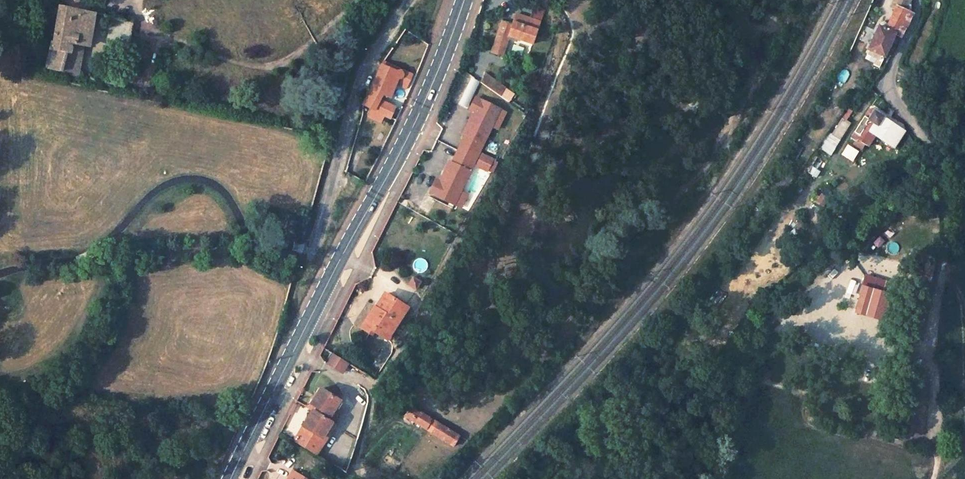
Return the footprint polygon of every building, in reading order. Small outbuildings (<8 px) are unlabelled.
[(891,4),(890,4),(890,5),(890,6),(890,7),(891,7),(891,8),(892,8),(893,9),(887,22),(886,21),(886,23),(882,21),(881,22),(878,26),(877,26),(866,49),(868,50),(866,55),(878,61),(880,56),(881,56),(884,57),(894,34),(900,37),(911,16),(911,5),(908,4),(910,0),(893,0),(891,4)] [(77,76),(82,44),(85,32),(90,32),(92,31),(94,14),(59,7),(55,34),(53,33),(53,35),(54,35),(53,43),(51,43),(45,68),(61,71),(60,73),(77,76)] [(507,36),(531,44),(538,22),(515,14),(514,14),(510,25),(501,21),(490,52),(500,55),(507,36)] [(382,95),(390,98),(396,83),(406,88),(412,75),(383,61),(382,63),(380,64),(370,89),(382,95)] [(466,107),(478,79),(465,74),(453,102),(466,107)] [(505,88),(484,74),(479,82),(499,97),(507,102),(513,94),(505,88)] [(379,100),(382,95),(370,89),(368,95),(379,100)] [(363,104),(371,108),(367,116),(380,123),(384,115),(374,110),(379,100),(368,95),(365,100),(363,104)] [(384,115),(391,118),(395,107),(379,100),(374,110),(384,115)] [(453,203),(498,113),(474,101),(467,114),(472,116),(475,117),(472,122),(469,120),(462,136),(464,137),(458,149),(452,162),(449,161),(442,176),(445,178),(443,182),(440,180),(435,178),(429,191),(453,203)] [(899,128),(869,108),(850,138),(855,141),(854,143),(863,148),(863,147),(865,145),(865,144),(871,134),(874,136),(877,138),(888,145),(899,128)] [(848,125),(841,121),(832,135),(839,139),(848,125)] [(888,145),(894,149),(905,131),(899,128),(888,145)] [(821,195),(817,200),(824,205),(828,199),(821,195)] [(806,227),(801,221),(796,226),(802,232),(806,227)] [(796,226),(794,229),(799,235),(802,232),(796,226)] [(886,304),(897,306),(898,303),(923,310),(927,294),(890,284),(879,282),(877,292),(889,295),(886,304)] [(877,292),(866,289),(864,294),(862,293),(860,299),(863,300),(860,314),(882,320),(886,304),(889,295),(877,292)] [(723,294),(717,290),(712,299),(717,303),(723,294)] [(383,338),(403,306),(384,293),(375,308),(373,307),(364,321),(372,326),(370,329),(383,338)] [(712,299),(709,304),(715,308),(717,303),(712,299)] [(372,326),(364,321),(359,329),(367,334),(370,329),(372,326)] [(324,364),(340,374),(347,364),(331,354),(324,364)] [(319,388),(307,408),(311,410),(330,421),(336,410),(333,408),(338,400),(319,388)] [(431,419),(404,403),(398,412),(424,428),(431,419)] [(311,410),(299,430),(293,441),(316,455),(322,444),(329,433),(325,431),(330,422),(330,421),(311,410)] [(424,428),(452,446),(458,436),(431,419),(424,428)]
